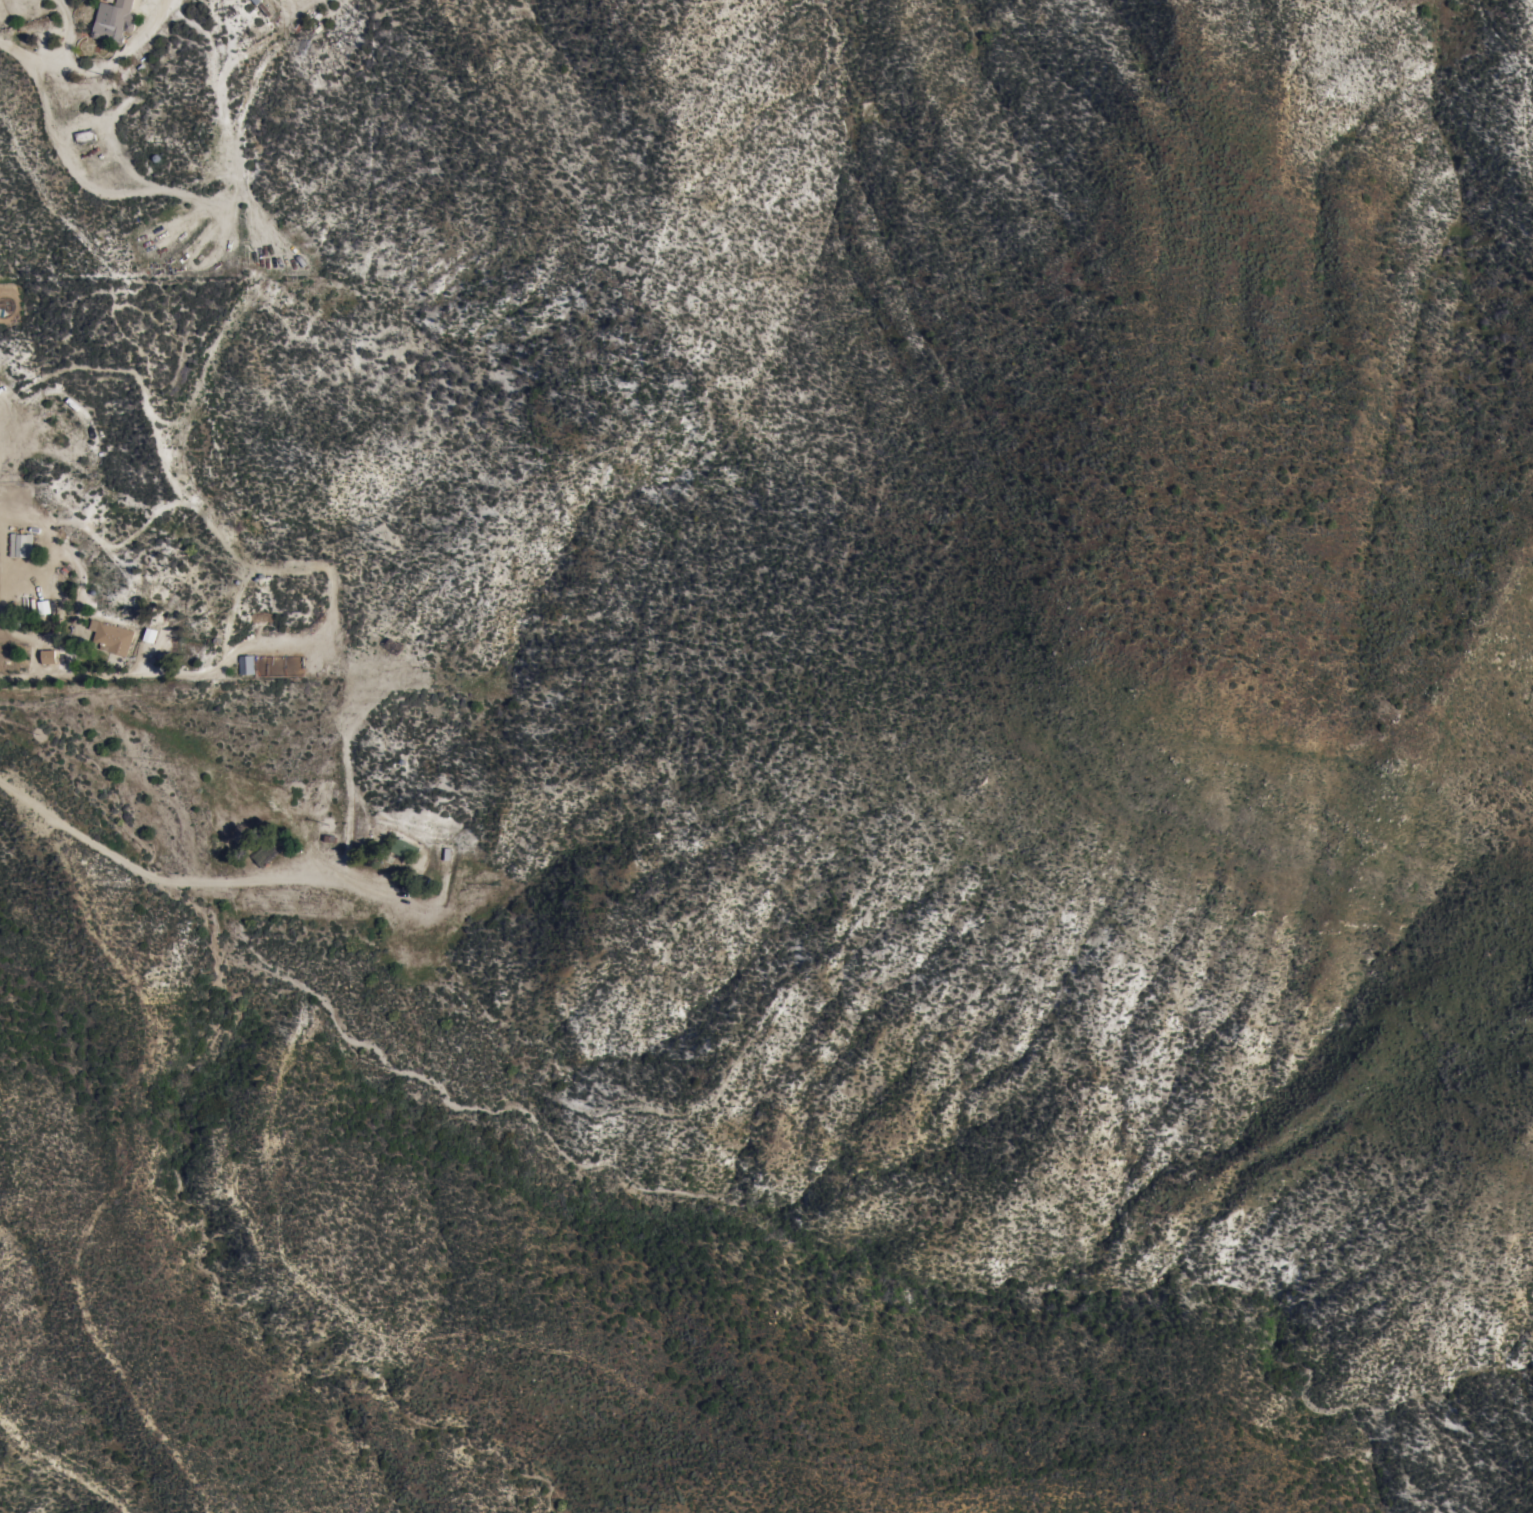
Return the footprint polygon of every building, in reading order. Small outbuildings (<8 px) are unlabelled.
[(115,6),(116,0),(133,0),(130,12),(136,14),(134,24),(135,26),(134,31),(129,33),(125,32),(124,29),(121,37),(124,38),(122,44),(98,38),(97,39),(93,38),(91,34),(92,29),(94,28),(101,2),(115,6)] [(95,129),(97,135),(95,135),(97,141),(78,146),(75,134),(95,129)] [(126,658),(107,652),(108,647),(92,643),(99,622),(133,632),(126,658)] [(383,646),(390,637),(397,643),(399,642),(402,644),(400,646),(403,648),(396,656),(383,646)] [(55,650),(56,664),(42,665),(41,651),(55,650)] [(254,674),(240,675),(239,659),(240,659),(240,657),(253,656),(254,674)]
